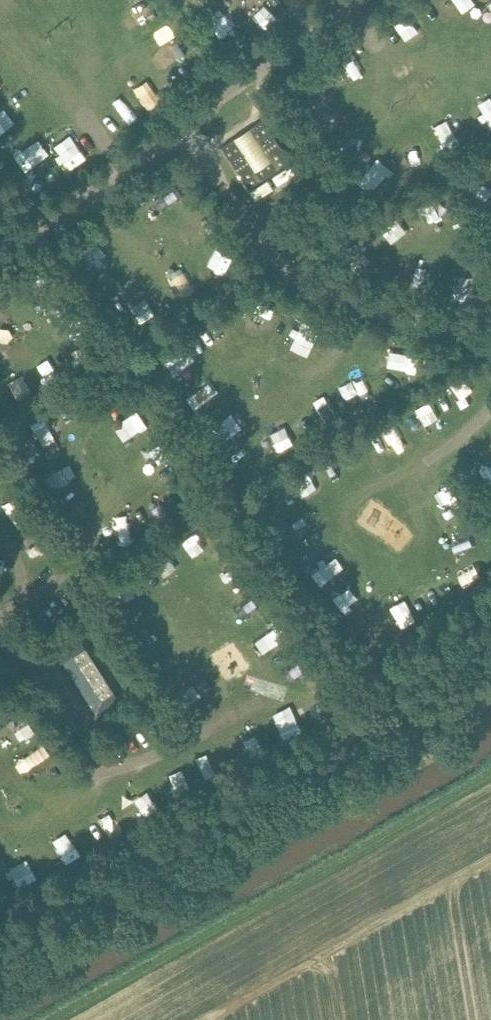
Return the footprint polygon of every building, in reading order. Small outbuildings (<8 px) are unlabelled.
[(277,111),(222,147),(248,188),(290,161),(270,131),(284,122),(277,111)] [(86,647),(72,655),(101,701),(114,692),(86,647)]
